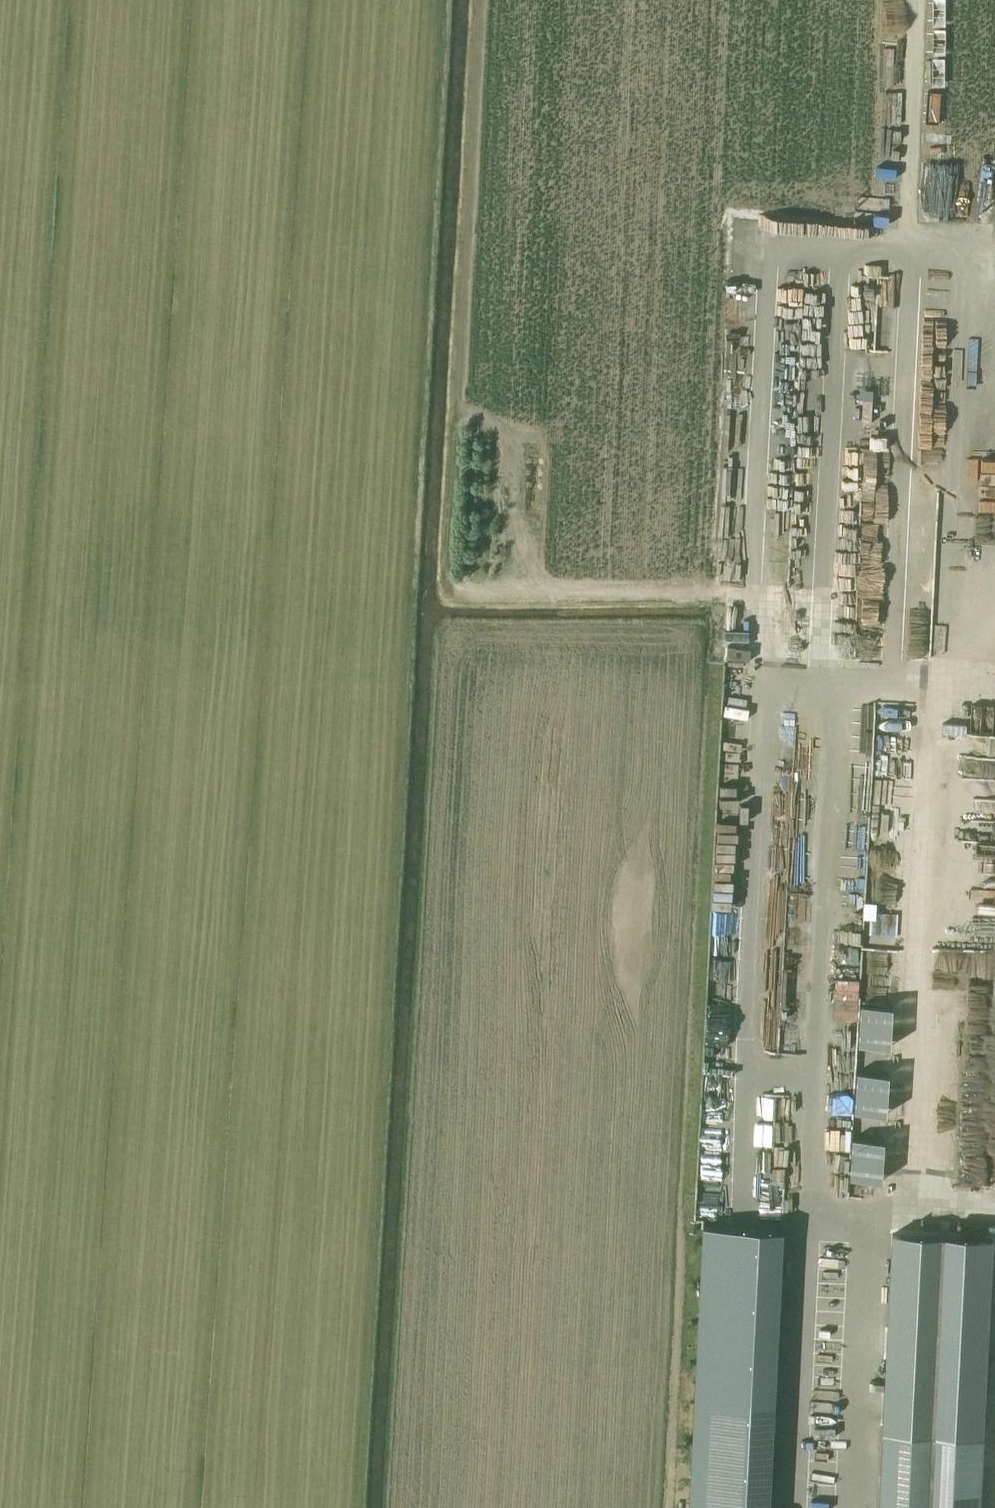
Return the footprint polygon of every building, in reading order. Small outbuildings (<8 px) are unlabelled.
[(976,736),(994,736),(994,710),(964,710),(964,724),(977,724),(976,736)] [(881,1016),(882,942),(860,941),(859,1016),(881,1016)] [(698,1212),(717,1212),(718,1190),(699,1190),(698,1212)] [(689,1507),(769,1507),(783,1231),(703,1227),(689,1507)] [(884,1426),(900,1426),(901,1405),(885,1404),(884,1426)] [(878,1507),(960,1507),(963,1437),(983,1438),(983,1437),(882,1432),(878,1507)]
